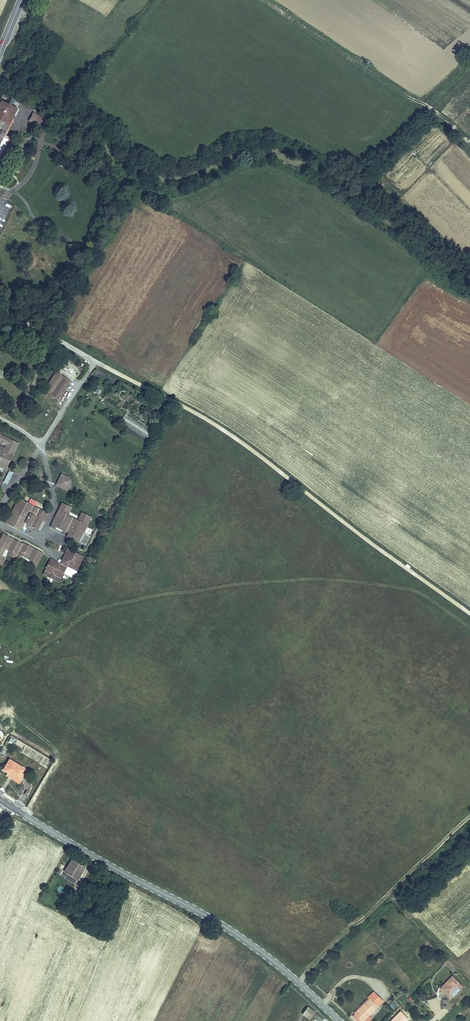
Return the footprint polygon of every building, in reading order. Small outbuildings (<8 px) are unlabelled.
[(4,131),(2,135),(9,138),(10,136),(8,134),(15,118),(12,117),(17,107),(2,99),(0,104),(0,129),(4,131)] [(47,120),(37,114),(32,122),(43,128),(47,120)] [(1,158),(11,139),(9,138),(2,135),(4,131),(0,129),(0,158),(1,158)] [(65,387),(58,382),(63,375),(57,371),(44,389),(58,399),(66,388),(65,387)] [(70,380),(63,375),(58,382),(65,387),(70,380)] [(127,412),(125,415),(122,421),(145,435),(149,427),(127,412)] [(5,470),(19,444),(0,434),(1,432),(0,431),(0,443),(5,446),(4,449),(0,447),(0,467),(5,470)] [(55,470),(60,466),(55,461),(51,465),(55,470)] [(61,474),(56,486),(68,491),(71,483),(69,477),(61,474)] [(35,506),(19,498),(7,524),(21,531),(25,523),(39,530),(43,520),(46,522),(50,513),(35,506)] [(90,538),(84,535),(93,516),(83,511),(79,520),(70,515),(74,507),(63,502),(51,526),(56,528),(56,527),(69,533),(67,537),(86,547),(90,538)] [(2,555),(6,548),(8,549),(9,550),(7,554),(16,559),(17,558),(22,561),(24,556),(34,561),(32,566),(36,568),(39,562),(44,553),(23,543),(23,544),(13,539),(3,534),(0,540),(0,566),(2,567),(6,558),(2,555)] [(83,557),(67,548),(61,559),(63,560),(61,565),(59,564),(50,559),(47,566),(44,574),(49,577),(50,573),(53,575),(54,580),(60,583),(63,575),(67,567),(76,572),(83,557)] [(12,756),(6,766),(10,769),(18,774),(22,768),(25,764),(12,756)] [(18,774),(10,769),(9,771),(20,778),(26,770),(22,768),(18,774)] [(86,862),(73,856),(65,872),(68,873),(70,869),(80,875),(86,862)] [(462,983),(453,974),(441,986),(451,995),(462,983)] [(351,1016),(357,1020),(360,1020),(361,1020),(366,1015),(376,1006),(373,1003),(378,998),(372,992),(367,997),(368,999),(351,1016)] [(378,998),(373,1003),(376,1006),(381,1001),(378,998)] [(308,1006),(301,1016),(308,1020),(315,1011),(308,1006)]
